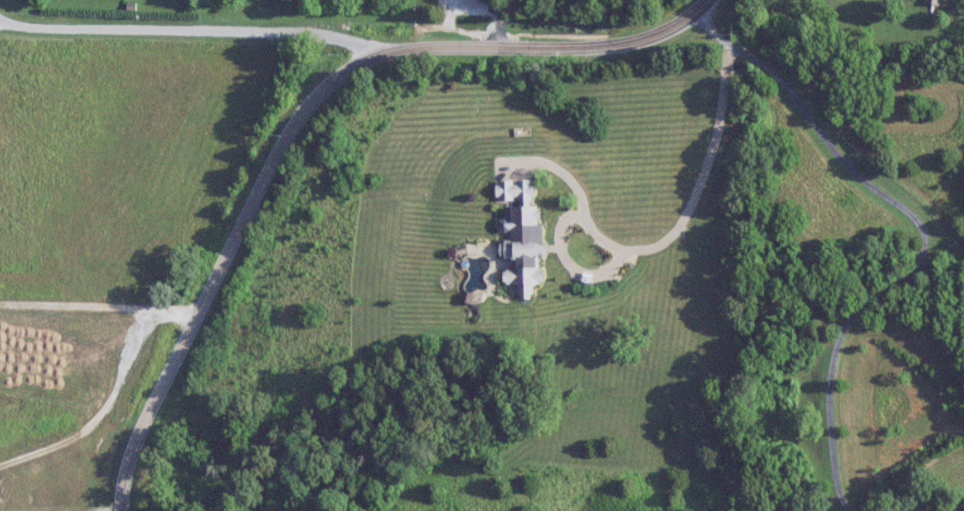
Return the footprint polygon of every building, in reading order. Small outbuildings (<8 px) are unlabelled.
[(534,180),(497,180),(497,200),(534,200),(534,180)] [(540,207),(512,206),(506,207),(505,218),(498,219),(498,233),(508,233),(509,239),(499,242),(499,256),(515,257),(515,267),(504,269),(503,281),(504,285),(515,286),(518,298),(531,298),(532,284),(542,282),(542,275),(538,261),(539,255),(542,254),(543,232),(539,217),(540,207)]
